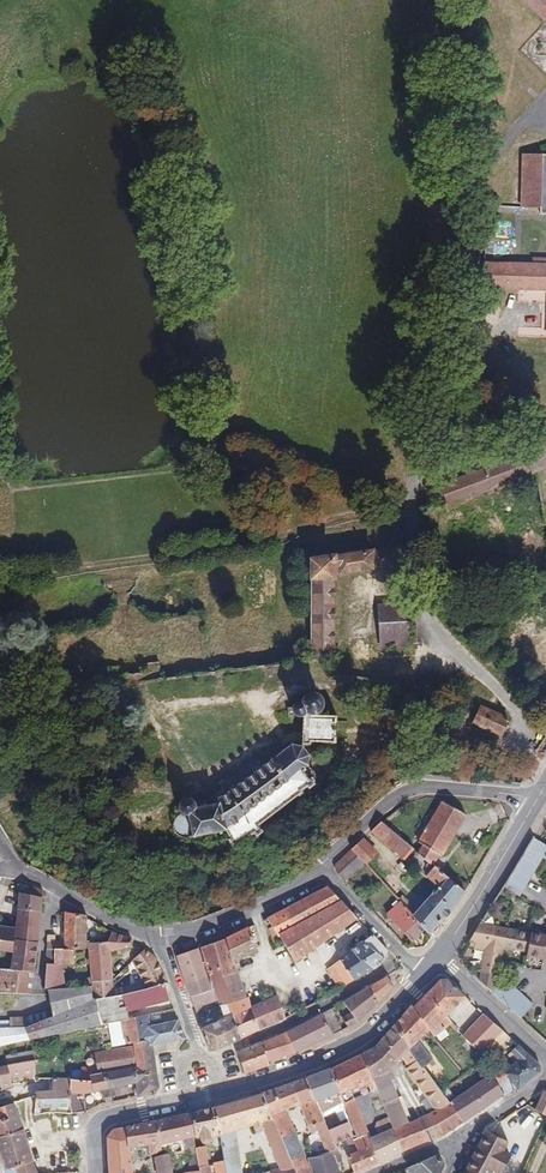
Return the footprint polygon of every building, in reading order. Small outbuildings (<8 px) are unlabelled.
[(538,25),(545,30),(545,12),(538,25)] [(522,151),(521,205),(537,205),(537,214),(545,213),(545,152),(522,151)] [(532,258),(532,267),(487,265),(487,292),(544,294),(544,343),(545,343),(545,258),(532,258)] [(538,334),(538,326),(522,327),(522,335),(538,334)] [(9,492),(21,481),(14,473),(11,477),(1,467),(0,468),(0,482),(9,492)] [(364,567),(364,547),(330,549),(331,569),(364,567)] [(330,549),(323,550),(324,570),(331,569),(330,549)] [(307,656),(325,655),(324,570),(323,550),(307,551),(307,656)] [(528,588),(529,602),(545,601),(545,587),(528,588)] [(433,594),(433,607),(449,606),(449,593),(433,594)] [(400,647),(399,599),(369,601),(368,605),(371,649),(400,647)] [(301,740),(302,736),(328,737),(328,710),(303,709),(303,708),(310,703),(312,699),(313,695),(312,693),(311,690),(307,687),(303,686),(298,688),(295,690),(294,694),(288,694),(285,696),(284,700),(285,705),(287,707),(293,709),(296,708),(293,740),(301,740)] [(492,724),(469,713),(462,728),(487,739),(492,724)] [(206,803),(191,804),(189,799),(186,796),(182,794),(179,794),(176,796),(174,798),(172,801),(171,805),(172,807),(174,811),(171,813),(169,817),(168,820),(168,824),(169,826),(171,830),(173,833),(175,834),(179,834),(183,834),(185,834),(188,838),(215,830),(226,844),(243,830),(251,838),(264,825),(259,818),(289,793),(292,797),(297,793),(294,789),(301,783),(304,785),(309,780),(304,775),(296,767),(301,763),(301,751),(295,741),(284,739),(206,797),(206,803)] [(413,848),(411,851),(427,861),(433,852),(437,854),(461,814),(434,798),(408,840),(415,844),(413,848)] [(411,851),(413,848),(381,821),(371,831),(405,859),(411,851)] [(545,852),(545,845),(532,837),(522,854),(503,887),(519,897),(542,858),(545,852)] [(378,853),(364,838),(353,849),(365,862),(367,864),(378,853)] [(336,869),(345,880),(365,862),(353,849),(337,863),(336,869)] [(460,892),(441,874),(404,913),(424,931),(460,892)] [(351,915),(321,884),(259,915),(271,931),(289,960),(351,915)] [(40,896),(16,891),(14,908),(39,910),(40,896)] [(404,913),(393,901),(381,912),(406,940),(419,928),(404,913)] [(505,910),(506,903),(499,901),(498,909),(505,910)] [(134,910),(122,904),(114,918),(127,925),(134,910)] [(12,937),(35,939),(39,910),(14,908),(13,925),(12,937)] [(56,935),(49,934),(48,949),(74,948),(84,947),(87,947),(87,941),(87,918),(87,914),(65,911),(65,940),(56,940),(56,935)] [(0,923),(0,949),(10,950),(12,937),(13,925),(0,923)] [(250,948),(240,923),(216,935),(217,937),(226,960),(250,948)] [(503,947),(506,928),(481,923),(472,937),(469,942),(486,945),(481,971),(482,971),(480,982),(494,995),(497,977),(498,974),(503,947)] [(526,952),(525,956),(541,959),(545,935),(506,928),(503,947),(526,952)] [(128,946),(128,940),(124,939),(126,935),(108,931),(103,940),(87,941),(87,947),(84,947),(90,988),(103,993),(109,987),(108,951),(128,946)] [(388,951),(372,934),(333,965),(345,985),(376,968),(386,958),(388,951)] [(8,967),(31,969),(35,939),(12,937),(10,950),(8,967)] [(217,937),(194,947),(206,986),(212,1003),(239,995),(226,960),(217,937)] [(142,947),(128,960),(142,986),(162,980),(152,956),(142,947)] [(194,947),(171,956),(184,993),(206,986),(194,947)] [(74,948),(48,949),(47,963),(67,964),(74,964),(74,948)] [(64,969),(67,968),(67,964),(47,963),(47,968),(46,988),(49,989),(66,988),(64,969)] [(340,988),(345,985),(333,965),(328,969),(340,988)] [(27,993),(31,969),(8,967),(0,966),(0,990),(27,993)] [(394,986),(387,977),(368,987),(379,1001),(394,986)] [(534,1004),(506,979),(497,977),(494,995),(497,997),(521,1018),(534,1004)] [(125,1008),(168,998),(162,980),(142,986),(120,992),(125,1008)] [(91,999),(88,985),(66,988),(49,989),(46,988),(43,987),(50,1015),(91,999)] [(184,993),(191,1009),(212,1003),(206,986),(184,993)] [(379,1001),(368,987),(345,1001),(352,1012),(344,1017),(349,1027),(359,1021),(379,1001)] [(120,992),(95,997),(91,999),(50,1015),(22,1026),(25,1039),(119,1018),(126,1017),(125,1008),(120,992)] [(244,1005),(239,995),(212,1003),(191,1009),(195,1023),(224,1010),(225,1013),(244,1005)] [(280,1018),(271,995),(244,1005),(253,1028),(280,1018)] [(235,1039),(254,1031),(253,1028),(244,1005),(225,1013),(234,1036),(235,1039)] [(478,1007),(474,1012),(480,1018),(485,1014),(478,1007)] [(225,1013),(224,1010),(195,1023),(204,1048),(234,1036),(225,1013)] [(148,1024),(145,1013),(126,1017),(119,1018),(122,1043),(130,1041),(147,1039),(145,1025),(148,1024)] [(503,1030),(485,1014),(480,1018),(464,1036),(481,1051),(503,1030)] [(148,1024),(145,1025),(147,1039),(147,1043),(152,1043),(181,1037),(175,1017),(148,1024)] [(310,1040),(301,1021),(280,1030),(289,1049),(310,1040)] [(0,1027),(0,1043),(25,1039),(22,1026),(0,1027)] [(254,1041),(262,1061),(289,1049),(280,1030),(254,1041)] [(488,1057),(510,1036),(503,1030),(481,1051),(487,1057),(488,1057)] [(154,1092),(157,1086),(153,1053),(152,1043),(147,1043),(147,1039),(130,1041),(131,1045),(134,1063),(105,1069),(106,1086),(133,1081),(136,1094),(154,1092)] [(237,1073),(263,1063),(262,1061),(254,1041),(229,1050),(237,1073)] [(131,1045),(91,1051),(95,1071),(105,1069),(134,1063),(131,1045)] [(31,1050),(6,1055),(8,1065),(32,1060),(31,1050)] [(36,1073),(36,1059),(32,1060),(8,1065),(8,1068),(10,1074),(0,1076),(1,1080),(0,1080),(0,1087),(2,1086),(13,1084),(12,1077),(36,1073)] [(10,1074),(8,1068),(0,1070),(0,1080),(1,1080),(0,1076),(10,1074)] [(87,1073),(90,1090),(106,1086),(105,1069),(95,1071),(87,1073)] [(66,1078),(49,1079),(49,1087),(35,1088),(34,1094),(32,1106),(67,1105),(67,1095),(66,1078)] [(545,1114),(545,1090),(544,1089),(542,1094),(536,1108),(545,1114)] [(67,1105),(67,1114),(81,1110),(81,1094),(67,1095),(67,1105)] [(11,1102),(0,1105),(0,1134),(21,1128),(11,1102)] [(348,1122),(329,1129),(335,1143),(347,1138),(354,1136),(348,1122)] [(31,1160),(21,1128),(0,1134),(0,1160),(3,1168),(9,1166),(31,1160)] [(404,1151),(394,1128),(369,1138),(372,1144),(380,1161),(404,1151)] [(509,1142),(487,1130),(465,1172),(491,1172),(509,1142)] [(355,1143),(358,1150),(372,1144),(369,1138),(367,1132),(358,1138),(357,1135),(354,1136),(347,1138),(350,1146),(355,1143)] [(159,1172),(174,1172),(170,1153),(156,1156),(159,1172)] [(437,1155),(408,1168),(411,1172),(441,1172),(445,1163),(437,1155)] [(12,1172),(36,1172),(31,1160),(9,1166),(12,1172)]
